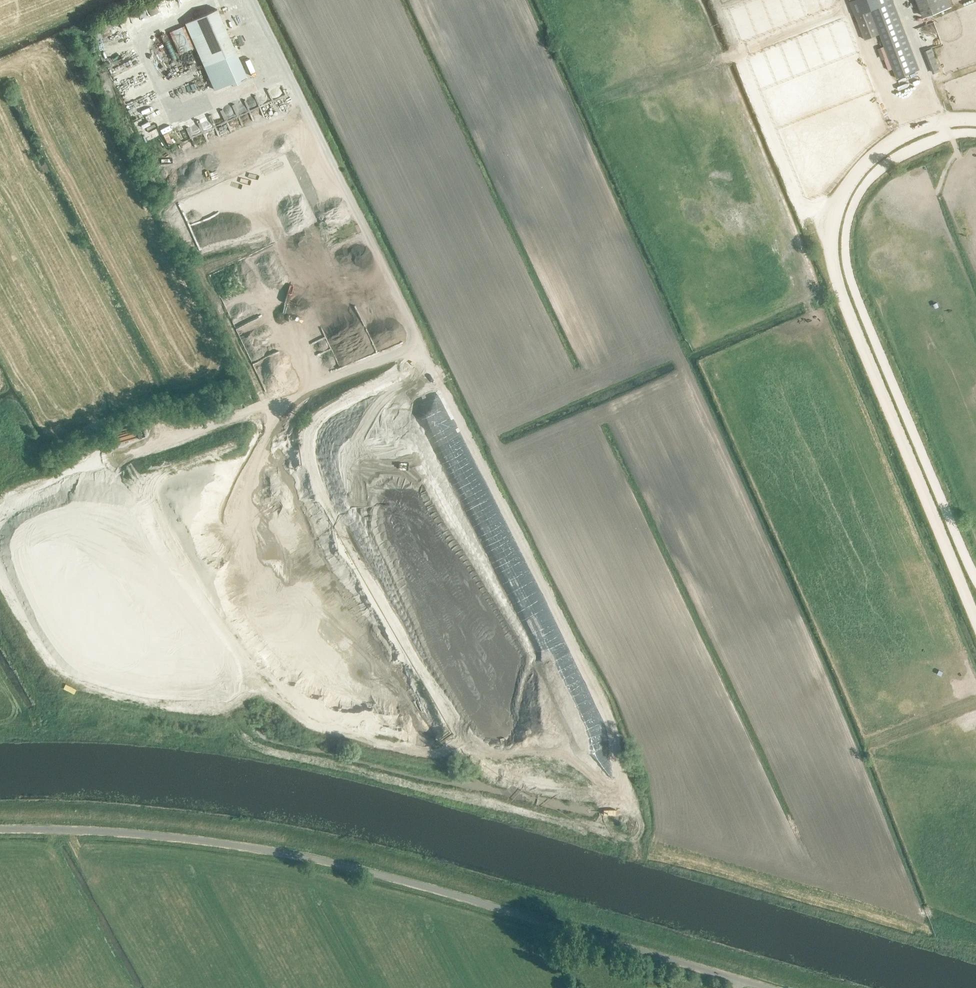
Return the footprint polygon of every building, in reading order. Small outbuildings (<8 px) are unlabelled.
[(880,33),(897,78),(919,69),(893,0),(850,0),(865,39),(880,33)] [(925,18),(952,8),(949,0),(918,0),(925,18)] [(247,74),(217,7),(186,22),(215,88),(247,74)] [(940,71),(931,48),(925,50),(934,73),(940,71)] [(674,982),(653,978),(650,987),(672,987),(674,982)]
